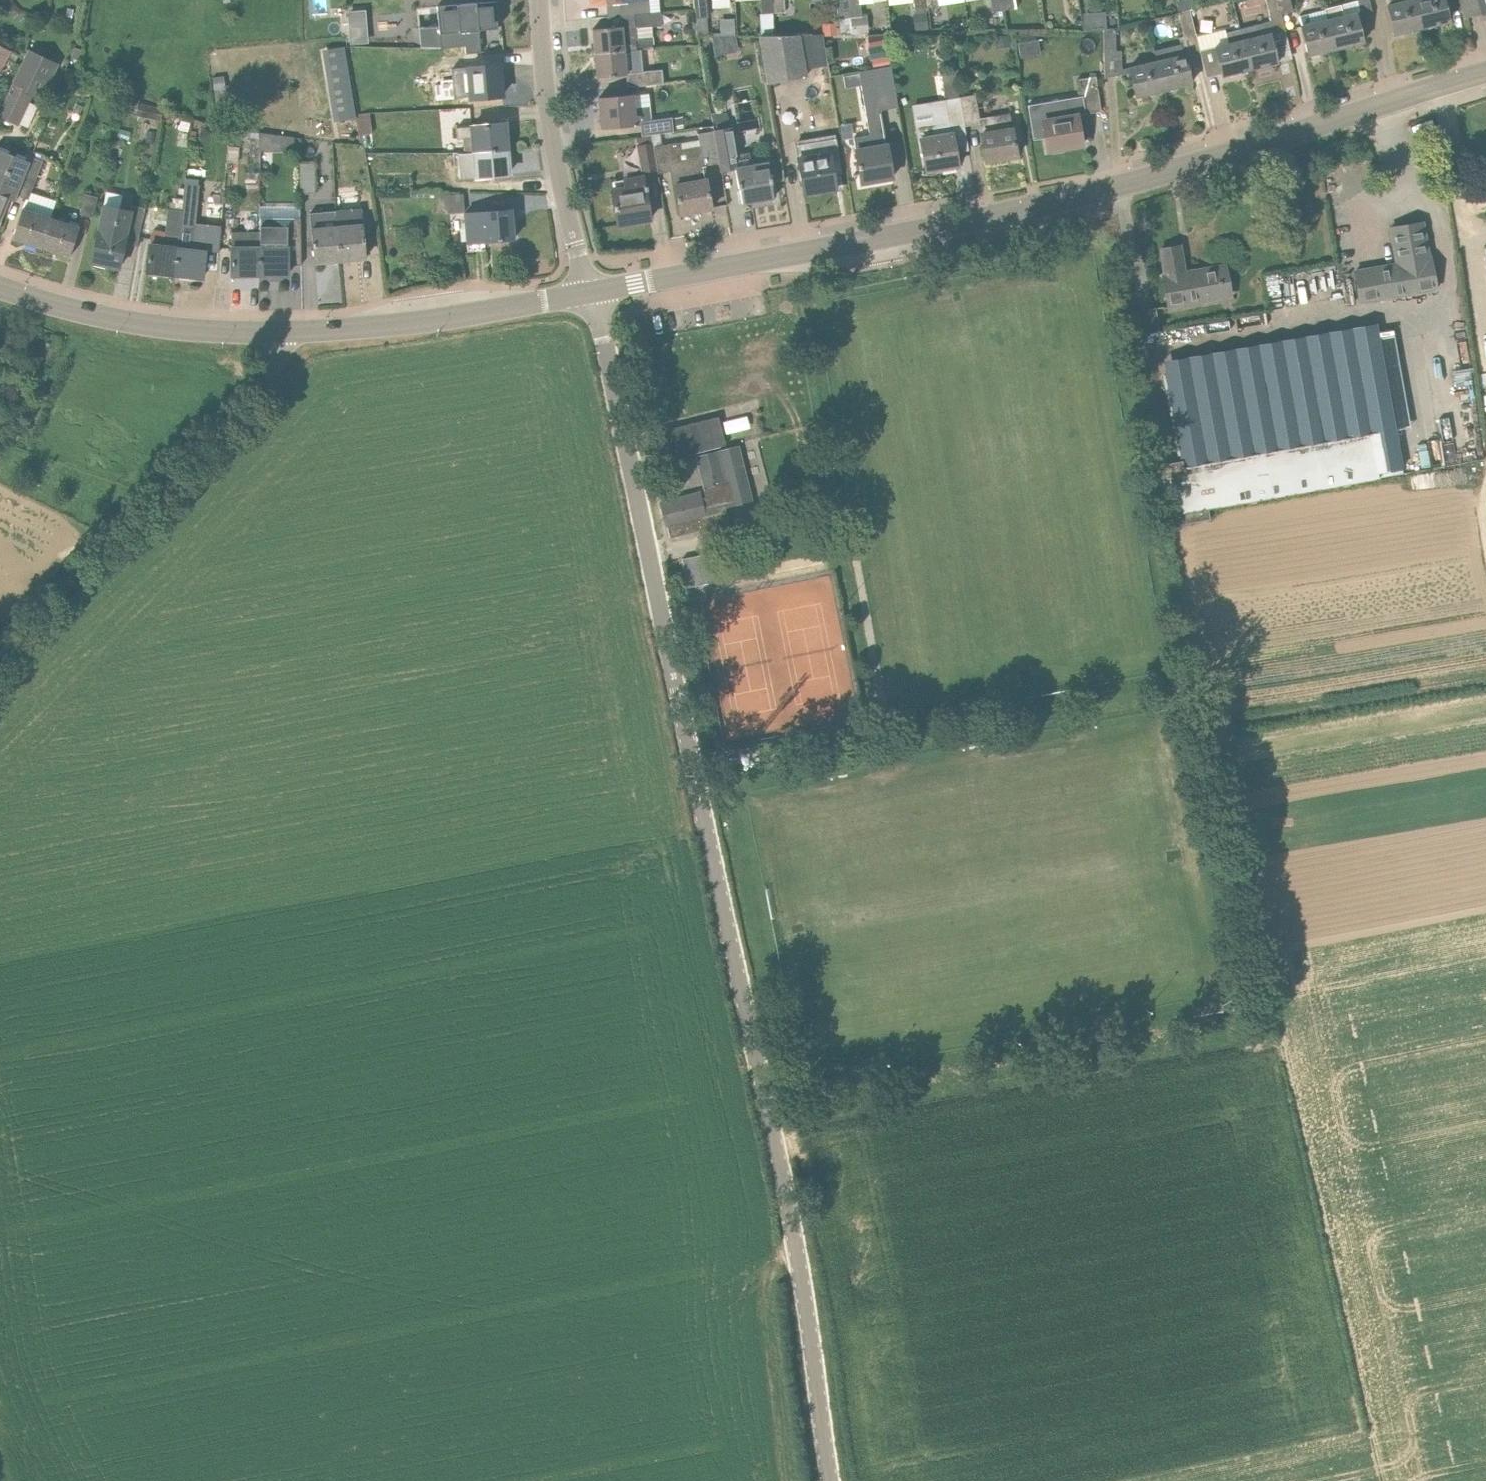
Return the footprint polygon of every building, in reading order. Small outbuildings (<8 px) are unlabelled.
[(315,12),(329,12),(329,0),(315,0),(315,12)] [(649,0),(590,0),(590,5),(606,4),(607,17),(633,15),(633,13),(650,12),(649,0)] [(708,35),(708,33),(706,18),(708,17),(706,0),(694,0),(698,36),(708,35)] [(772,0),(760,0),(762,13),(773,13),(772,0)] [(784,12),(784,0),(772,0),(773,13),(784,12)] [(838,19),(851,17),(849,0),(836,0),(838,19)] [(867,17),(862,17),(860,0),(849,0),(851,17),(853,33),(866,33),(868,33),(867,17)] [(915,9),(926,8),(925,0),(913,0),(915,9)] [(926,8),(938,7),(937,0),(925,0),(926,8)] [(1188,0),(1176,0),(1174,1),(1177,12),(1190,9),(1188,0)] [(1293,11),(1290,0),(1278,0),(1281,14),(1293,11)] [(1360,14),(1372,11),(1369,0),(1357,0),(1360,14)] [(1415,0),(1386,0),(1394,34),(1421,28),(1415,0)] [(1437,27),(1437,25),(1449,22),(1444,0),(1415,0),(1421,28),(1423,27),(1424,30),(1437,27)] [(1464,17),(1485,13),(1485,0),(1460,0),(1464,17)] [(479,30),(498,28),(495,1),(482,2),(437,6),(439,26),(440,45),(440,47),(465,45),(465,54),(481,52),(479,30)] [(1363,42),(1355,12),(1343,15),(1340,5),(1325,8),(1335,48),(1363,42)] [(370,38),(369,6),(351,6),(352,39),(370,38)] [(1105,7),(1085,10),(1088,27),(1108,24),(1105,7)] [(64,22),(71,23),(73,9),(67,8),(64,22)] [(1307,55),(1334,49),(1335,48),(1325,8),(1325,9),(1325,10),(1299,16),(1301,24),(1299,25),(1307,55)] [(1184,57),(1200,54),(1200,53),(1196,37),(1190,10),(1178,13),(1184,36),(1179,38),(1181,47),(1155,53),(1156,59),(1163,90),(1191,83),(1184,57)] [(633,13),(633,15),(634,25),(592,28),(594,53),(654,48),(652,26),(662,25),(660,12),(650,13),(650,12),(633,13)] [(926,14),(915,15),(917,30),(927,29),(926,14)] [(839,33),(838,21),(825,22),(826,34),(839,33)] [(1268,22),(1242,29),(1252,69),(1277,62),(1268,22)] [(720,32),(720,35),(735,35),(735,25),(720,26),(720,32)] [(1104,78),(1122,74),(1122,51),(1116,51),(1115,29),(1107,29),(1103,29),(1104,78)] [(1252,69),(1242,29),(1226,33),(1225,30),(1196,37),(1200,53),(1200,54),(1206,78),(1221,74),(1222,76),(1252,69)] [(891,66),(885,33),(868,33),(866,33),(872,69),(891,66)] [(1018,36),(1019,42),(1035,39),(1034,33),(1018,36)] [(808,76),(800,35),(761,36),(769,83),(808,76)] [(1008,35),(996,36),(998,47),(1009,46),(1008,35)] [(11,51),(0,45),(0,73),(11,51)] [(329,48),(339,120),(357,117),(346,46),(329,48)] [(79,60),(82,49),(74,47),(71,58),(79,60)] [(628,74),(626,63),(656,60),(654,48),(594,53),(597,77),(628,74)] [(0,110),(0,115),(19,124),(33,95),(42,99),(59,64),(28,50),(0,110)] [(1102,74),(1102,59),(1094,59),(1094,75),(1102,74)] [(1163,90),(1156,59),(1128,65),(1136,97),(1163,90)] [(469,99),(502,95),(499,64),(451,70),(451,81),(453,98),(469,97),(469,99)] [(876,180),(892,177),(881,111),(898,107),(891,66),(872,69),(859,72),(869,134),(854,137),(861,183),(863,182),(863,181),(876,179),(876,180)] [(662,69),(630,72),(631,87),(663,84),(662,69)] [(951,127),(964,124),(959,97),(955,72),(942,74),(946,99),(912,106),(917,140),(920,139),(926,172),(958,166),(951,127)] [(213,78),(214,89),(225,87),(223,76),(213,78)] [(1080,79),(1085,114),(1101,111),(1096,76),(1080,79)] [(642,136),(652,134),(660,133),(660,134),(685,130),(683,117),(673,118),(672,117),(651,120),(650,107),(634,108),(632,94),(599,97),(601,128),(636,125),(640,125),(642,136)] [(980,118),(975,94),(959,97),(964,124),(978,122),(980,132),(979,133),(985,161),(1017,156),(1008,113),(980,118)] [(140,100),(136,115),(160,120),(162,109),(150,106),(151,103),(140,100)] [(376,150),(371,112),(359,114),(364,152),(376,150)] [(714,130),(727,128),(725,113),(712,115),(714,130)] [(1048,150),(1082,145),(1076,115),(1043,121),(1048,150)] [(457,138),(463,137),(464,152),(507,148),(505,133),(504,133),(504,123),(456,126),(457,138)] [(714,130),(719,160),(733,158),(728,128),(727,128),(714,130)] [(652,134),(653,142),(657,167),(669,165),(680,214),(712,208),(701,163),(719,160),(714,130),(697,133),(700,145),(681,149),(680,143),(662,145),(660,134),(660,133),(652,134)] [(262,134),(261,150),(273,150),(274,135),(262,134)] [(657,169),(657,167),(653,142),(636,145),(641,172),(657,169)] [(797,145),(804,192),(835,187),(829,152),(816,154),(814,142),(797,145)] [(464,152),(465,167),(459,168),(460,178),(508,174),(507,164),(508,164),(507,148),(464,152)] [(29,161),(0,150),(0,215),(2,209),(9,212),(16,195),(29,161)] [(42,161),(31,157),(29,161),(16,195),(27,199),(30,192),(42,161)] [(774,198),(767,161),(733,166),(742,203),(743,203),(743,202),(772,197),(772,198),(774,198)] [(301,194),(314,193),(314,164),(300,164),(301,194)] [(611,187),(612,190),(618,225),(620,224),(620,222),(635,220),(635,222),(650,219),(641,173),(622,176),(624,185),(611,187)] [(260,177),(249,177),(249,194),(260,194),(260,177)] [(196,212),(199,180),(185,179),(182,211),(196,212)] [(79,214),(92,218),(98,198),(86,194),(79,214)] [(449,213),(464,212),(463,195),(437,197),(438,210),(448,209),(449,213)] [(103,203),(92,262),(119,268),(132,209),(103,203)] [(261,246),(260,246),(260,274),(273,274),(273,273),(286,273),(286,274),(288,274),(288,265),(301,265),(301,218),(300,218),(300,206),(259,206),(260,218),(260,232),(260,235),(261,235),(261,246)] [(41,247),(51,217),(24,208),(12,239),(13,239),(14,238),(41,247)] [(336,211),(340,260),(356,258),(356,257),(366,256),(363,225),(362,208),(350,209),(336,211)] [(168,209),(165,234),(179,235),(182,211),(179,210),(169,210),(168,209)] [(465,213),(466,242),(514,238),(512,209),(465,213)] [(310,213),(314,261),(324,260),(324,261),(340,260),(336,211),(310,213)] [(69,257),(79,227),(51,217),(41,247),(68,256),(68,257),(69,257)] [(1397,264),(1355,271),(1362,302),(1438,286),(1430,258),(1428,258),(1422,222),(1390,228),(1397,264)] [(260,274),(260,246),(261,246),(261,235),(260,235),(260,232),(232,231),(232,246),(232,274),(233,274),(233,273),(246,273),(246,274),(260,274)] [(175,274),(178,246),(164,244),(151,243),(147,271),(148,271),(148,270),(162,271),(162,272),(175,274)] [(1233,300),(1225,265),(1184,272),(1180,245),(1160,249),(1168,278),(1163,279),(1171,313),(1233,300)] [(206,249),(192,248),(178,246),(175,274),(188,275),(188,274),(202,276),(201,277),(202,277),(206,249)] [(1181,460),(1158,464),(1169,526),(1209,519),(1208,508),(1378,478),(1378,473),(1402,468),(1395,430),(1412,427),(1395,335),(1378,338),(1375,322),(1164,360),(1167,376),(1181,460)] [(666,476),(688,469),(684,455),(725,445),(718,417),(655,432),(666,476)] [(698,530),(700,535),(730,527),(725,507),(732,506),(731,505),(752,500),(738,445),(696,456),(707,501),(702,503),(699,493),(660,502),(666,526),(667,526),(670,537),(698,530)] [(691,585),(698,583),(698,580),(716,576),(711,553),(694,557),(697,568),(689,570),(691,585)]
